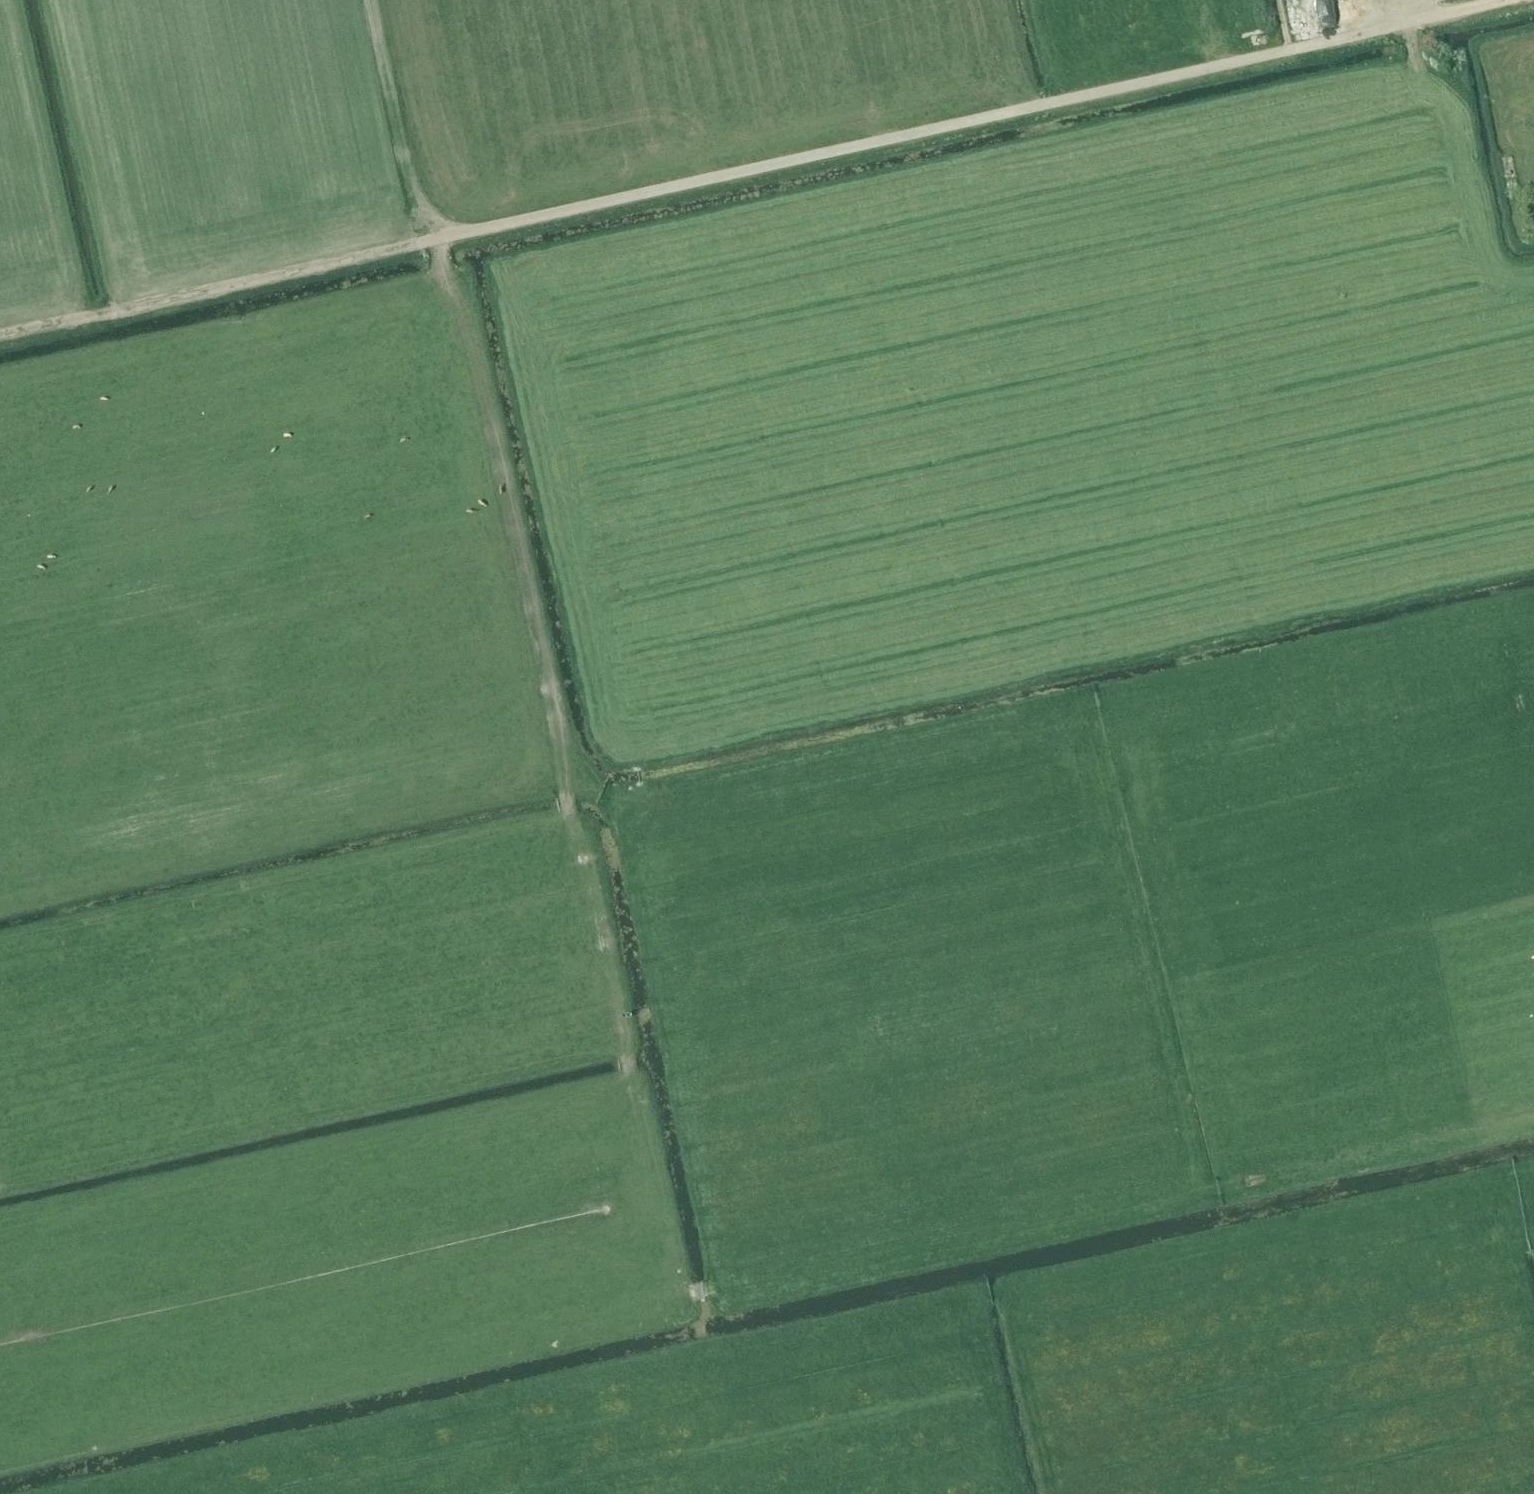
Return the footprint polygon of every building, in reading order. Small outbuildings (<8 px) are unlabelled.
[(1507,189),(1518,186),(1511,155),(1500,158),(1507,189)]
